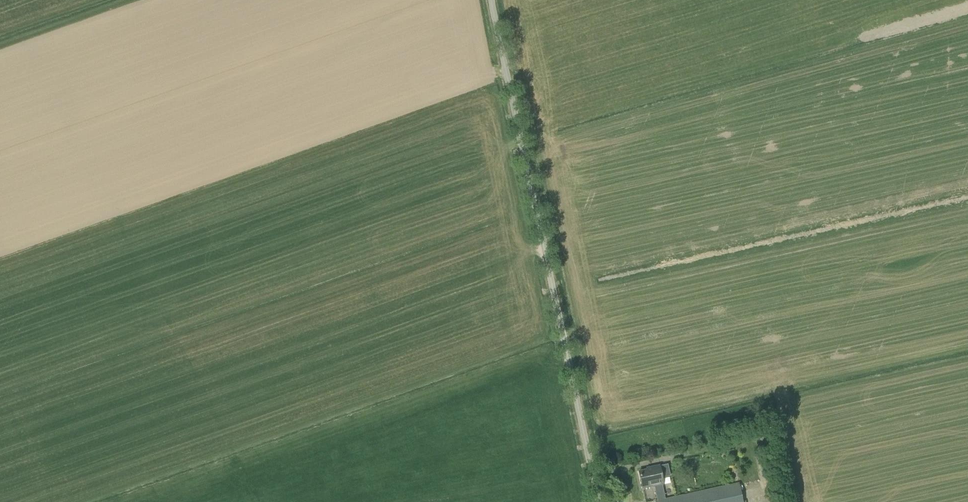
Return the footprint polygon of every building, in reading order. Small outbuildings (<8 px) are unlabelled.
[(659,466),(647,469),(647,470),(639,472),(642,489),(654,486),(657,501),(655,501),(743,501),(739,483),(665,499),(662,485),(663,484),(662,478),(670,476),(667,465),(660,466),(659,466)]
